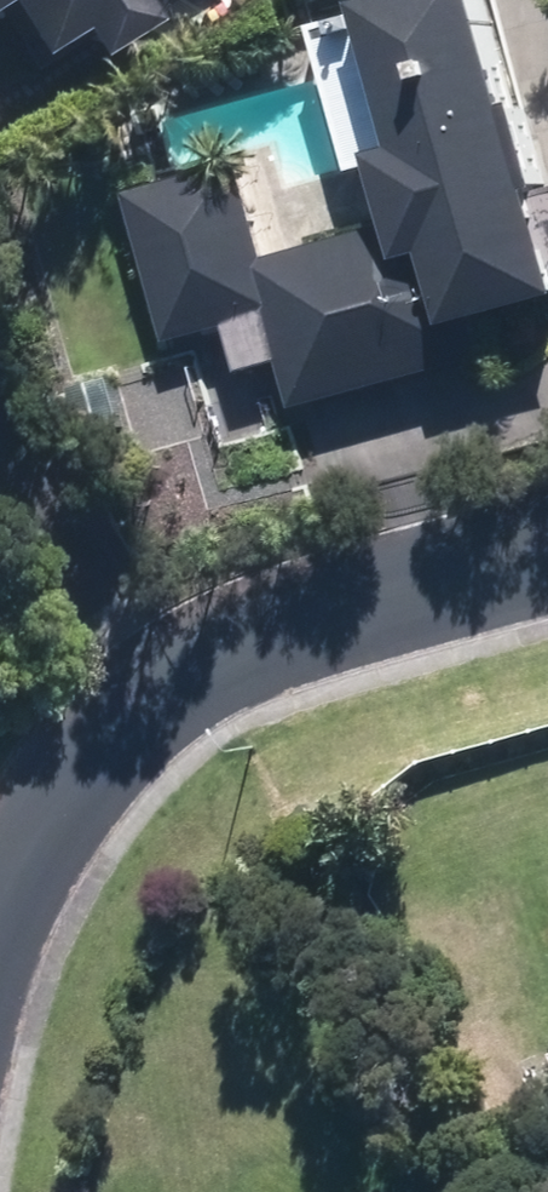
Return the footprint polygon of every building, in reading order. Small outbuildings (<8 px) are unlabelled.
[(31,65),(73,39),(90,66),(145,33),(128,4),(135,0),(0,0),(0,16),(31,65)] [(487,0),(465,0),(370,26),(408,170),(385,175),(399,235),(273,268),(248,173),(132,203),(173,351),(232,336),(244,383),(286,371),(298,416),(488,365),(481,337),(547,318),(547,203),(541,205),(487,0)] [(190,450),(179,408),(130,420),(140,463),(190,450)]
